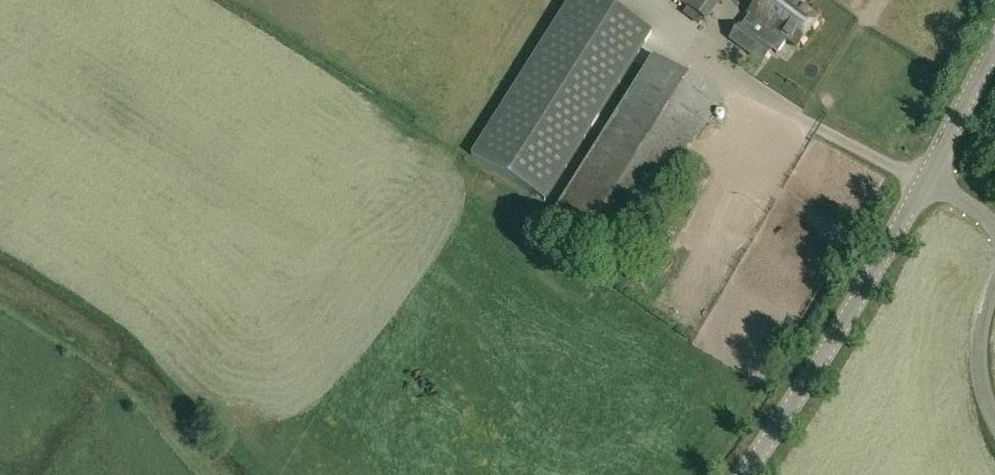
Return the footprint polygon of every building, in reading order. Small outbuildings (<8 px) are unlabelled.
[(544,202),(651,32),(601,0),(568,0),(470,155),(544,202)] [(706,23),(723,0),(674,0),(706,23)] [(729,40),(762,63),(770,51),(776,55),(786,41),(797,49),(819,19),(792,0),(757,0),(746,15),(765,28),(757,39),(739,26),(729,40)] [(722,101),(652,57),(545,226),(615,271),(722,101)]
